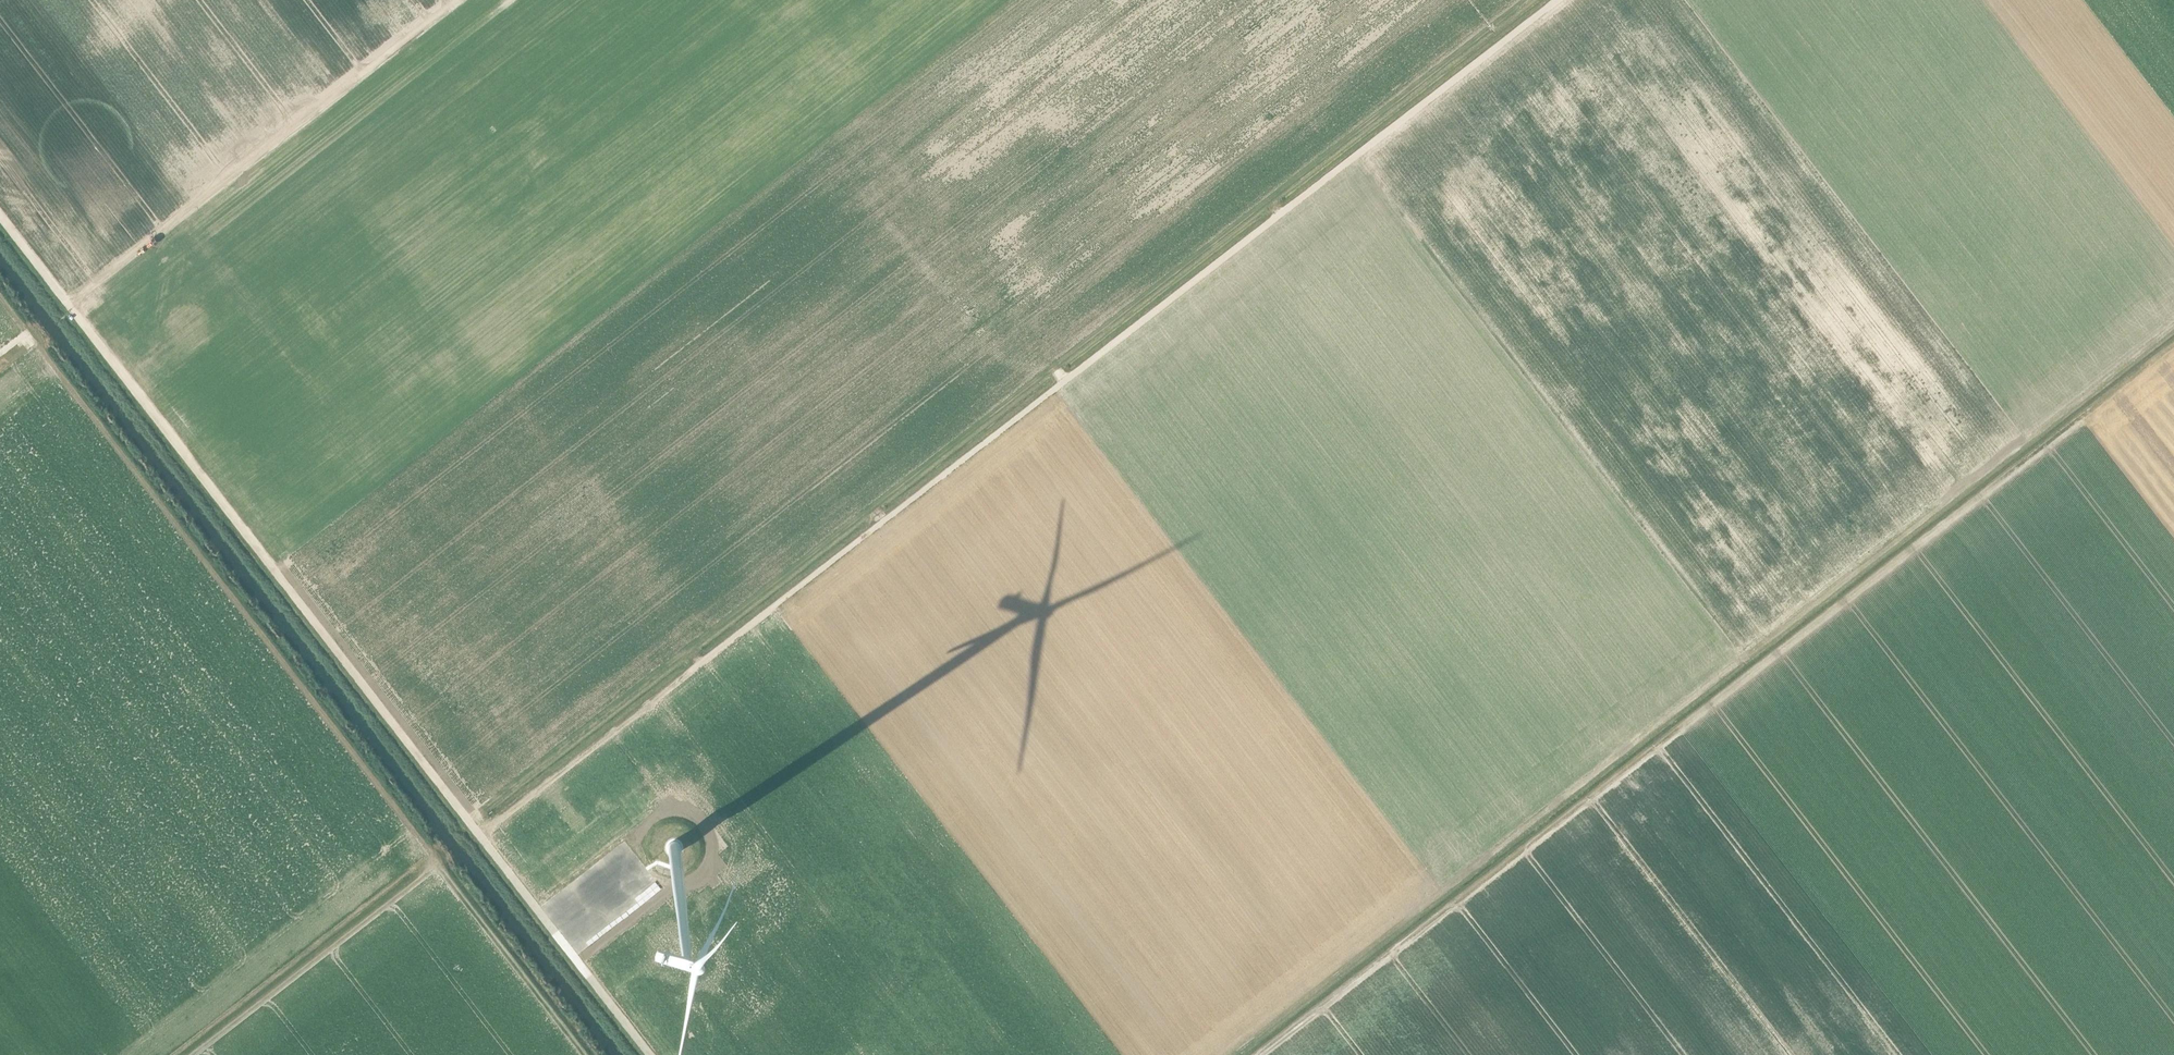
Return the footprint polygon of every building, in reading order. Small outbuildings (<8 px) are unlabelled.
[(681,849),(681,848),(681,847),(681,846),(680,845),(680,844),(679,843),(678,843),(677,842),(676,842),(675,841),(674,841),(673,841),(672,842),(671,842),(670,843),(669,844),(668,845),(668,846),(668,847),(668,848),(668,849),(668,850),(668,851),(669,852),(670,852),(670,853),(671,854),(672,854),(673,854),(674,854),(675,854),(676,854),(677,854),(678,853),(679,852),(680,852),(680,851),(681,850),(681,849)]
